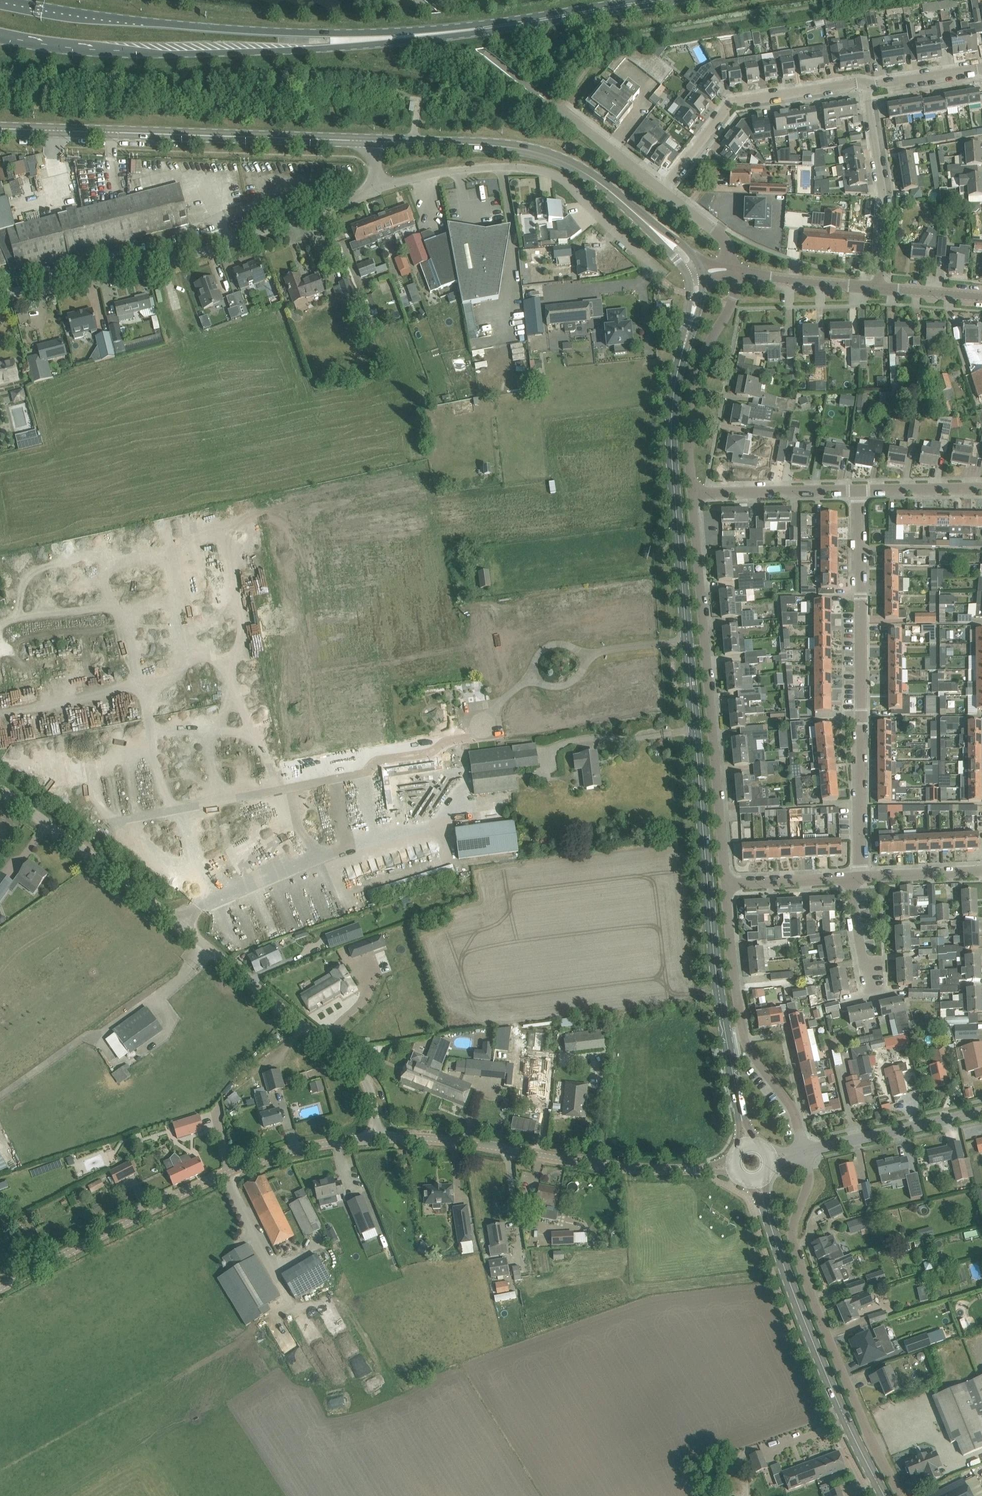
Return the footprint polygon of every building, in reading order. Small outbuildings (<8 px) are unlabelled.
[(939,3),(922,6),(923,13),(940,10),(939,3)] [(974,11),(973,11),(975,24),(981,23),(979,7),(975,7),(974,9),(974,11)] [(875,18),(867,19),(869,27),(877,25),(875,18)] [(835,22),(831,22),(830,19),(824,20),(826,30),(836,28),(835,22)] [(945,40),(945,35),(950,34),(953,56),(965,54),(962,34),(956,35),(954,22),(942,24),(945,39),(945,40)] [(967,23),(960,24),(962,34),(965,54),(977,52),(973,24),(967,25),(967,23)] [(932,33),(932,31),(925,32),(930,60),(942,58),(939,40),(945,39),(942,24),(936,25),(938,32),(932,33)] [(913,25),(906,26),(908,35),(907,35),(911,55),(910,52),(916,51),(918,62),(930,60),(925,32),(919,33),(919,35),(915,36),(913,25)] [(771,35),(788,33),(787,26),(770,29),(771,35)] [(746,49),(744,42),(753,41),(752,32),(734,35),(735,40),(737,51),(746,49)] [(907,35),(890,38),(891,45),(894,66),(905,64),(903,52),(910,51),(910,55),(911,55),(907,35)] [(876,61),(875,56),(881,55),(883,67),(894,66),(891,45),(886,46),(884,38),(872,40),(875,61),(876,61)] [(867,39),(848,42),(853,70),(860,69),(860,66),(864,66),(862,53),(868,52),(869,52),(867,42),(867,39)] [(839,60),(841,69),(845,69),(846,71),(853,70),(848,42),(848,41),(840,42),(841,46),(831,48),(831,51),(833,63),(835,63),(834,60),(839,60)] [(829,65),(826,46),(809,49),(812,69),(813,73),(819,72),(819,73),(824,72),(823,66),(829,65)] [(647,50),(659,59),(667,47),(647,50)] [(813,73),(812,69),(809,49),(791,51),(794,70),(800,69),(801,76),(806,75),(806,74),(813,73)] [(614,72),(625,57),(662,85),(673,70),(659,59),(647,50),(622,54),(615,58),(608,67),(614,72)] [(795,75),(794,70),(791,51),(773,54),(776,73),(782,72),(783,78),(788,78),(788,76),(795,75)] [(777,78),(776,73),(773,54),(756,57),(759,76),(764,75),(765,81),(770,80),(770,79),(777,78)] [(759,81),(759,76),(756,57),(738,60),(741,78),(747,77),(748,84),(753,83),(752,82),(759,81)] [(722,70),(721,65),(716,61),(711,63),(721,82),(724,82),(724,81),(729,80),(730,87),(735,86),(735,85),(742,84),(741,78),(738,60),(726,61),(727,69),(722,70)] [(711,63),(701,69),(690,83),(698,90),(707,97),(712,101),(716,95),(717,96),(720,92),(715,88),(718,84),(719,84),(721,82),(711,63)] [(603,84),(589,101),(592,104),(589,108),(613,126),(616,123),(619,125),(620,125),(633,108),(629,104),(632,101),(633,102),(640,93),(628,84),(622,91),(610,82),(606,86),(603,84)] [(980,105),(978,89),(966,90),(969,107),(980,105)] [(691,92),(684,102),(696,112),(700,115),(705,109),(706,110),(709,106),(704,102),(707,97),(698,90),(695,95),(691,92)] [(969,107),(966,90),(955,92),(957,108),(969,107)] [(955,92),(943,94),(944,97),(946,110),(957,108),(955,92)] [(653,95),(649,101),(656,106),(661,101),(653,95)] [(679,97),(674,104),(679,108),(673,116),(689,129),(694,123),(695,124),(698,120),(693,116),(696,112),(684,102),(679,97)] [(946,110),(944,97),(933,98),(935,114),(947,112),(946,110)] [(922,100),(921,98),(910,100),(913,116),(923,114),(922,102),(922,100)] [(935,114),(933,98),(922,100),(922,102),(923,114),(924,116),(935,114)] [(913,116),(910,100),(898,101),(902,125),(908,124),(907,117),(913,116)] [(859,123),(855,101),(844,103),(847,120),(853,120),(853,124),(859,123)] [(898,101),(887,103),(890,119),(895,119),(896,126),(902,125),(898,101)] [(847,120),(844,103),(833,105),(836,126),(841,126),(841,121),(847,120)] [(824,116),(825,128),(826,131),(837,129),(836,126),(833,105),(822,106),(824,116)] [(809,110),(809,108),(804,109),(805,113),(808,133),(808,135),(814,134),(814,132),(819,131),(815,109),(809,110)] [(800,111),(795,112),(798,134),(808,133),(805,113),(804,109),(800,110),(800,111)] [(780,113),(780,114),(774,115),(777,132),(787,130),(784,112),(780,113)] [(798,134),(795,112),(789,113),(789,112),(784,112),(787,130),(788,136),(798,134)] [(752,119),(742,121),(744,125),(751,136),(753,141),(766,139),(766,140),(772,139),(771,133),(770,130),(769,120),(763,121),(762,116),(757,117),(757,118),(752,119)] [(641,153),(641,152),(647,157),(650,152),(665,134),(646,119),(630,140),(639,147),(637,150),(641,153)] [(730,133),(727,137),(730,139),(742,148),(748,140),(751,136),(744,125),(742,121),(735,129),(731,133),(730,133)] [(826,133),(819,134),(821,150),(823,150),(828,149),(826,133)] [(674,151),(665,143),(670,137),(665,134),(650,152),(655,156),(651,161),(655,164),(655,163),(661,168),(674,151)] [(850,143),(861,141),(860,134),(849,135),(849,139),(850,143)] [(952,141),(951,135),(939,137),(940,143),(952,141)] [(726,149),(721,155),(728,162),(732,164),(738,157),(736,156),(742,148),(730,139),(727,137),(724,140),(725,141),(722,146),(724,147),(726,149)] [(928,145),(940,143),(939,137),(927,139),(928,145)] [(850,143),(849,139),(838,141),(839,143),(839,147),(850,146),(850,143)] [(906,148),(918,146),(917,140),(905,142),(906,148)] [(980,145),(965,146),(966,157),(981,156),(981,145),(980,145)] [(838,148),(839,153),(840,158),(845,157),(846,164),(864,161),(862,150),(851,152),(850,146),(839,147),(838,148)] [(755,158),(763,165),(765,165),(759,153),(755,158)] [(914,166),(913,154),(896,157),(898,169),(914,166)] [(29,173),(26,161),(19,163),(17,155),(6,158),(8,167),(14,165),(17,177),(29,173)] [(948,173),(965,172),(964,167),(981,166),(981,156),(966,157),(960,157),(960,166),(947,167),(948,173)] [(815,167),(815,170),(824,168),(823,161),(815,162),(815,167)] [(847,166),(836,168),(838,178),(843,177),(843,178),(866,174),(864,161),(846,164),(847,166)] [(786,195),(787,186),(751,185),(751,173),(763,174),(763,166),(751,165),(751,167),(737,167),(737,170),(730,170),(730,185),(750,186),(750,194),(786,195)] [(916,178),(914,166),(898,169),(900,180),(916,178)] [(824,168),(815,170),(816,177),(815,177),(816,182),(822,181),(822,178),(826,176),(825,168),(824,168)] [(843,178),(843,183),(849,182),(850,188),(844,189),(845,193),(861,194),(860,187),(867,185),(866,174),(843,178)] [(967,177),(967,178),(959,179),(960,188),(981,186),(981,176),(967,177)] [(916,178),(900,180),(902,192),(924,188),(923,177),(916,178)] [(815,183),(815,188),(817,189),(821,189),(820,195),(829,195),(830,181),(815,183)] [(2,249),(4,255),(11,271),(17,269),(56,259),(86,251),(138,238),(189,224),(179,185),(127,198),(76,211),(45,219),(40,221),(29,224),(16,227),(0,231),(0,246),(2,249)] [(960,194),(968,194),(968,198),(981,197),(981,186),(960,188),(960,194)] [(947,189),(940,189),(941,201),(948,201),(947,189)] [(564,199),(536,203),(537,216),(538,224),(549,223),(550,233),(551,241),(558,241),(568,239),(568,231),(564,199)] [(745,221),(745,222),(755,222),(755,228),(770,229),(771,208),(765,208),(765,202),(745,202),(745,221)] [(875,204),(866,203),(865,216),(874,217),(875,204)] [(980,203),(971,203),(972,209),(973,211),(975,213),(978,211),(980,209),(980,203)] [(408,205),(386,213),(388,218),(392,230),(393,229),(395,234),(415,226),(414,222),(414,221),(408,205)] [(843,212),(825,210),(823,229),(826,229),(836,230),(837,217),(842,217),(843,212)] [(386,213),(369,220),(371,224),(375,236),(392,230),(388,218),(386,213)] [(369,220),(351,227),(353,231),(355,236),(357,243),(368,239),(370,245),(378,242),(377,241),(375,236),(371,224),(369,220)] [(462,236),(461,227),(448,225),(449,234),(458,282),(462,305),(498,299),(501,281),(509,235),(486,231),(462,236)] [(409,250),(415,267),(420,265),(431,292),(458,282),(449,234),(436,239),(434,234),(429,231),(426,236),(423,238),(421,234),(405,240),(409,250)] [(826,233),(804,231),(802,251),(863,256),(865,239),(848,237),(848,234),(837,234),(826,233)] [(911,246),(911,259),(927,261),(927,249),(928,247),(936,248),(938,231),(932,231),(929,236),(925,234),(919,246),(911,246)] [(972,244),(975,245),(981,245),(981,235),(973,235),(972,244)] [(946,257),(947,238),(938,238),(937,257),(946,257)] [(525,249),(536,248),(535,240),(524,241),(525,249)] [(554,249),(555,258),(571,257),(570,247),(554,249)] [(950,264),(949,274),(962,276),(963,272),(964,264),(968,264),(969,255),(969,248),(960,247),(960,250),(951,249),(950,264)] [(577,265),(578,265),(578,267),(577,267),(577,268),(578,268),(579,276),(597,275),(596,267),(596,265),(595,265),(595,263),(596,263),(596,261),(595,262),(594,254),(577,255),(577,264),(577,265)] [(405,256),(395,260),(400,272),(410,269),(405,256)] [(254,284),(263,281),(259,272),(262,271),(259,261),(234,270),(240,289),(249,286),(249,285),(254,283),(254,284)] [(361,278),(376,272),(372,262),(357,268),(361,278)] [(300,275),(285,280),(294,303),(324,292),(318,276),(302,282),(300,275)] [(222,300),(219,291),(218,292),(216,287),(217,286),(214,277),(195,284),(198,293),(200,293),(201,297),(200,298),(204,309),(214,306),(213,303),(222,300)] [(349,280),(339,284),(339,286),(344,298),(345,299),(355,295),(349,280)] [(415,285),(407,287),(414,305),(422,302),(415,285)] [(241,292),(234,295),(239,307),(245,304),(241,292)] [(135,300),(115,304),(117,309),(118,314),(120,322),(134,319),(133,314),(140,313),(151,310),(148,297),(146,297),(146,295),(135,298),(135,300)] [(234,295),(226,297),(231,310),(238,307),(234,295)] [(372,297),(367,299),(366,296),(361,298),(369,317),(372,316),(378,314),(376,309),(377,309),(372,297)] [(540,301),(524,302),(527,337),(543,335),(540,301)] [(588,303),(546,308),(547,326),(564,324),(565,333),(571,332),(574,332),(576,330),(575,323),(590,322),(588,303)] [(97,332),(97,329),(93,310),(68,316),(72,335),(74,335),(75,339),(84,337),(82,333),(91,331),(91,334),(97,332)] [(606,328),(608,347),(615,346),(615,354),(626,353),(625,345),(632,345),(630,326),(626,326),(624,311),(608,313),(610,328),(606,328)] [(895,338),(889,338),(889,339),(889,349),(889,355),(899,355),(905,354),(907,354),(907,338),(913,338),(913,334),(913,324),(912,324),(912,323),(911,322),(907,322),(905,323),(905,325),(895,325),(895,328),(895,335),(895,338)] [(126,353),(120,324),(110,327),(116,356),(126,353)] [(929,356),(939,356),(939,341),(946,341),(945,324),(926,324),(927,341),(929,341),(929,356)] [(963,324),(963,327),(963,347),(964,347),(971,368),(981,365),(981,333),(981,324),(963,324)] [(866,347),(874,346),(874,349),(884,349),(883,325),(865,326),(865,339),(866,339),(866,347)] [(831,342),(845,342),(846,349),(851,348),(851,326),(850,326),(850,327),(839,328),(839,326),(831,327),(831,342)] [(804,355),(815,354),(818,354),(818,327),(812,327),(812,329),(804,329),(803,327),(803,328),(804,355)] [(779,330),(767,330),(767,333),(768,353),(768,360),(781,359),(780,338),(780,328),(779,328),(779,330)] [(748,344),(743,344),(744,354),(768,353),(767,333),(767,330),(759,330),(759,329),(755,329),(755,344),(748,344)] [(98,343),(102,361),(117,357),(116,356),(111,333),(96,336),(98,343)] [(162,334),(125,344),(127,353),(165,344),(162,334)] [(67,356),(62,339),(37,346),(39,354),(27,357),(33,383),(52,378),(48,361),(67,356)] [(796,359),(794,339),(786,339),(787,359),(796,359)] [(860,350),(851,351),(851,368),(860,368),(860,363),(860,350)] [(818,354),(815,354),(816,368),(825,368),(825,354),(818,354)] [(899,355),(889,355),(891,394),(892,394),(892,400),(906,399),(905,382),(899,382),(899,355)] [(19,380),(15,363),(0,366),(0,384),(19,380)] [(769,379),(768,371),(752,368),(751,375),(767,378),(769,379)] [(969,373),(975,396),(981,394),(981,370),(969,373)] [(937,379),(943,400),(942,400),(947,416),(952,415),(947,399),(954,396),(947,375),(937,379)] [(887,385),(886,377),(876,377),(877,386),(887,385)] [(827,393),(827,378),(811,378),(811,393),(827,393)] [(737,395),(737,396),(742,397),(754,399),(752,405),(768,408),(775,409),(793,413),(795,401),(777,398),(764,395),(765,392),(761,391),(763,383),(750,381),(740,379),(742,380),(739,395),(737,395)] [(12,391),(13,402),(26,400),(25,389),(12,391)] [(892,394),(891,394),(881,394),(881,406),(892,405),(892,400),(892,394)] [(858,395),(856,408),(863,409),(863,404),(867,404),(868,396),(858,395)] [(806,397),(799,400),(801,406),(808,404),(806,397)] [(893,410),(906,409),(906,399),(892,400),(892,405),(893,410)] [(734,408),(731,425),(748,428),(750,418),(766,421),(768,408),(752,405),(749,404),(748,410),(734,408)] [(948,442),(952,419),(945,419),(941,440),(948,442)] [(917,442),(920,424),(910,422),(907,440),(917,442)] [(788,442),(786,451),(794,453),(792,464),(791,465),(807,468),(807,464),(809,458),(809,455),(811,445),(804,444),(797,443),(799,430),(800,424),(792,423),(788,442)] [(772,440),(774,431),(757,428),(756,437),(772,440)] [(35,432),(28,434),(29,440),(37,438),(35,432)] [(726,453),(734,455),(733,463),(756,468),(758,458),(743,455),(746,441),(733,438),(733,437),(732,437),(728,437),(727,444),(728,444),(726,453)] [(778,452),(776,462),(784,464),(784,462),(786,451),(788,442),(782,441),(780,440),(778,452)] [(883,443),(869,441),(868,450),(858,448),(857,456),(855,465),(872,468),(874,456),(880,457),(880,460),(883,443)] [(970,456),(978,458),(977,459),(978,460),(978,458),(980,451),(980,445),(964,442),(963,450),(954,448),(951,464),(968,467),(970,456)] [(890,449),(887,465),(904,468),(907,452),(908,444),(900,443),(899,451),(890,449)] [(923,450),(920,465),(936,468),(940,445),(932,443),(930,451),(923,450)] [(825,457),(823,466),(839,469),(839,466),(841,458),(848,459),(850,449),(850,448),(837,446),(827,444),(826,452),(825,457)] [(778,510),(764,510),(764,512),(765,520),(765,530),(770,530),(770,524),(777,524),(778,511),(778,510)] [(777,524),(777,532),(786,532),(786,524),(790,524),(791,524),(791,514),(791,510),(778,510),(778,511),(777,524)] [(734,511),(722,511),(722,525),(735,524),(734,511)] [(748,524),(748,511),(734,511),(735,524),(748,524)] [(884,534),(884,546),(908,547),(909,541),(909,534),(909,533),(909,527),(910,516),(910,514),(897,514),(897,516),(897,521),(896,527),(903,527),(903,541),(896,540),(896,534),(888,534),(884,534)] [(909,533),(909,534),(915,534),(917,534),(917,527),(923,527),(923,517),(923,514),(910,514),(910,516),(909,527),(909,533)] [(923,541),(923,547),(936,547),(936,541),(936,538),(936,533),(936,517),(936,514),(923,514),(923,517),(923,527),(930,527),(930,538),(926,538),(926,537),(923,537),(923,541)] [(936,517),(936,533),(949,533),(949,514),(936,514),(936,517)] [(962,535),(963,515),(949,514),(949,533),(949,535),(962,535)] [(837,527),(837,515),(821,515),(821,527),(837,527)] [(976,528),(976,515),(963,515),(962,535),(969,535),(969,528),(976,528)] [(837,540),(837,527),(821,527),(821,540),(837,540)] [(789,542),(786,542),(786,547),(797,547),(797,529),(790,529),(789,529),(789,542)] [(750,541),(747,541),(747,548),(757,548),(756,530),(750,530),(750,536),(750,541)] [(734,537),(732,537),(722,538),(722,548),(735,548),(734,537)] [(962,548),(962,541),(962,539),(949,539),(949,541),(949,547),(962,548)] [(837,552),(837,540),(821,540),(821,552),(834,552),(837,552)] [(935,566),(935,551),(917,551),(917,557),(929,557),(929,566),(935,566)] [(800,552),(800,562),(811,562),(811,552),(807,552),(800,552)] [(834,552),(821,552),(815,552),(815,564),(837,564),(837,552),(834,552)] [(948,562),(948,553),(939,552),(938,562),(948,562)] [(903,559),(903,553),(885,553),(885,566),(898,566),(911,566),(911,559),(903,559)] [(730,555),(730,554),(717,555),(718,568),(738,567),(736,555),(736,554),(730,555)] [(837,576),(837,564),(815,564),(815,576),(837,576)] [(718,575),(719,581),(738,580),(739,585),(764,583),(766,583),(765,574),(754,575),(753,565),(738,567),(718,568),(716,569),(716,575),(718,575)] [(898,579),(898,566),(885,566),(885,579),(898,579)] [(479,588),(491,587),(489,571),(477,572),(479,588)] [(837,576),(815,576),(815,583),(821,583),(821,589),(818,589),(818,595),(834,595),(834,589),(837,589),(837,576)] [(943,578),(937,578),(931,578),(931,591),(937,591),(937,589),(943,588),(943,578)] [(898,579),(885,579),(885,592),(898,592),(903,592),(903,579),(898,579)] [(739,585),(739,591),(720,592),(721,605),(741,604),(747,604),(747,597),(746,591),(765,589),(764,583),(739,585)] [(898,605),(898,592),(885,592),(885,606),(898,605)] [(939,604),(954,605),(954,595),(940,595),(939,604)] [(787,606),(795,606),(795,598),(780,598),(781,614),(788,614),(787,606)] [(814,601),(814,603),(807,603),(807,614),(814,614),(830,614),(830,601),(814,601)] [(741,604),(721,605),(722,618),(736,617),(741,617),(742,622),(758,621),(757,615),(754,615),(753,612),(742,613),(741,604)] [(898,605),(885,606),(885,619),(898,619),(898,618),(906,618),(906,611),(898,611),(898,605)] [(793,614),(788,614),(781,614),(782,626),(789,626),(793,626),(793,614)] [(830,626),(830,614),(814,614),(814,626),(830,626)] [(915,624),(936,624),(936,614),(915,615),(915,624)] [(742,629),(763,627),(763,621),(758,621),(742,622),(742,629)] [(830,638),(830,626),(814,626),(814,639),(830,638)] [(733,628),(723,629),(724,642),(726,642),(744,641),(744,635),(737,636),(736,628),(733,628)] [(906,638),(906,631),(888,631),(888,644),(901,643),(910,643),(910,638),(906,638)] [(830,651),(830,638),(814,639),(814,651),(830,651)] [(726,642),(724,642),(725,655),(728,655),(735,655),(739,654),(744,654),(745,654),(745,653),(744,641),(726,642)] [(901,657),(901,643),(888,644),(889,657),(901,657)] [(830,651),(814,651),(806,651),(806,663),(815,663),(830,663),(830,651)] [(773,656),(774,661),(776,661),(776,665),(782,664),(781,656),(773,656)] [(901,671),(901,657),(889,657),(889,671),(901,671)] [(930,657),(922,657),(922,662),(926,662),(926,671),(936,671),(936,670),(936,657),(930,657)] [(976,657),(972,657),(972,671),(976,671),(981,670),(981,657),(976,657)] [(831,676),(830,663),(815,663),(815,676),(831,676)] [(726,667),(724,667),(725,673),(727,673),(727,680),(730,679),(754,677),(756,677),(755,669),(750,669),(748,669),(747,665),(747,664),(745,665),(736,665),(726,666),(726,667)] [(926,671),(927,671),(927,684),(932,684),(936,684),(938,684),(940,684),(940,670),(936,670),(936,671),(926,671)] [(901,684),(901,671),(889,671),(889,684),(901,684)] [(831,688),(831,676),(815,676),(815,688),(831,688)] [(730,679),(727,680),(728,692),(731,692),(738,692),(739,697),(766,694),(766,689),(753,690),(752,678),(754,677),(730,679)] [(478,691),(478,681),(462,682),(463,697),(470,697),(470,694),(475,694),(475,700),(485,700),(484,691),(478,691)] [(968,689),(966,689),(966,697),(976,697),(981,697),(981,683),(976,683),(968,683),(968,689)] [(901,697),(901,684),(889,684),(889,697),(892,697),(901,697)] [(944,684),(940,684),(938,684),(938,693),(938,697),(944,697),(944,693),(952,693),(951,684),(944,684)] [(831,688),(815,688),(810,688),(810,700),(818,700),(831,700),(831,688)] [(766,694),(739,697),(739,702),(729,703),(730,716),(744,715),(757,714),(756,708),(750,709),(749,703),(767,701),(766,694)] [(901,697),(892,697),(889,697),(889,711),(891,711),(891,715),(910,715),(910,697),(901,697)] [(810,700),(810,701),(815,701),(815,713),(831,713),(831,700),(818,700),(810,700)] [(791,719),(802,718),(802,711),(791,712),(791,719)] [(730,716),(731,729),(741,729),(742,734),(768,732),(768,727),(763,727),(763,726),(745,728),(744,715),(730,716)] [(959,725),(959,718),(942,718),(940,720),(940,731),(946,731),(946,725),(959,725)] [(891,723),(891,722),(878,723),(878,736),(896,736),(896,723),(891,723)] [(981,722),(969,722),(969,730),(962,730),(962,736),(981,735),(981,722)] [(790,723),(792,742),(798,741),(797,732),(798,729),(798,723),(790,723)] [(831,725),(827,725),(815,726),(816,739),(832,738),(831,725)] [(768,732),(742,734),(742,739),(732,740),(733,753),(754,752),(764,751),(764,745),(746,746),(746,740),(764,738),(764,736),(780,735),(780,731),(768,732)] [(981,735),(962,736),(960,736),(960,749),(968,749),(981,749),(981,735)] [(896,743),(896,736),(878,736),(878,749),(891,749),(891,743),(896,743)] [(931,736),(931,740),(928,740),(928,749),(931,749),(937,749),(937,736),(931,736)] [(816,739),(809,740),(810,746),(811,746),(812,752),(833,750),(832,738),(816,739)] [(940,749),(953,749),(953,740),(940,740),(940,749)] [(515,747),(469,753),(475,796),(518,790),(516,770),(539,767),(537,750),(516,753),(515,747)] [(896,749),(891,749),(878,749),(878,762),(896,762),(896,749)] [(946,753),(951,753),(950,751),(953,751),(953,749),(940,749),(940,759),(946,759),(946,753)] [(981,749),(968,749),(969,755),(964,755),(964,762),(981,762),(981,749)] [(835,762),(833,750),(812,752),(813,764),(835,762)] [(754,752),(733,753),(735,766),(748,765),(755,764),(754,752)] [(574,757),(576,770),(583,769),(586,788),(601,786),(598,766),(597,766),(596,761),(597,761),(596,753),(581,755),(582,756),(574,757)] [(799,757),(799,753),(793,754),(789,754),(790,767),(800,766),(799,763),(796,763),(795,758),(799,757)] [(813,764),(810,765),(811,771),(819,770),(820,776),(836,775),(835,762),(813,764)] [(896,770),(896,762),(878,762),(878,776),(891,776),(891,770),(896,770)] [(981,762),(964,762),(964,770),(969,770),(969,775),(981,775),(981,762)] [(925,776),(931,776),(939,776),(939,766),(925,766),(925,776)] [(755,780),(768,779),(767,773),(774,773),(773,769),(754,770),(755,780)] [(837,787),(836,775),(820,776),(821,789),(833,787),(837,787)] [(959,775),(945,775),(945,776),(939,776),(939,785),(958,785),(959,775)] [(961,789),(978,789),(981,789),(981,775),(969,775),(962,775),(962,788),(961,788),(961,789)] [(745,776),(735,777),(737,790),(739,790),(759,788),(759,782),(750,783),(749,776),(745,776)] [(891,782),(891,776),(878,776),(878,789),(899,789),(899,782),(891,782)] [(939,776),(931,776),(925,776),(925,785),(939,785),(939,776)] [(837,787),(833,787),(821,789),(822,801),(838,799),(837,787)] [(739,790),(737,790),(738,803),(740,803),(749,803),(749,808),(752,808),(758,808),(764,808),(770,807),(770,801),(769,800),(768,788),(759,788),(739,790)] [(899,789),(878,789),(878,802),(896,802),(896,795),(907,795),(907,789),(899,789)] [(937,789),(929,789),(926,789),(926,802),(929,802),(929,803),(937,803),(937,789)] [(981,789),(978,789),(961,789),(961,802),(981,802),(981,789)] [(968,806),(965,806),(965,812),(965,816),(967,816),(977,816),(977,811),(978,811),(978,806),(968,806)] [(887,807),(878,807),(878,815),(887,815),(887,812),(887,807)] [(897,807),(887,807),(887,812),(890,812),(890,818),(897,818),(897,812),(897,807)] [(778,811),(778,817),(778,825),(787,824),(786,811),(778,811)] [(516,822),(457,829),(461,859),(520,851),(516,822)] [(916,829),(917,837),(916,837),(917,853),(929,852),(929,836),(923,837),(923,828),(916,829)] [(934,833),(934,836),(929,836),(929,852),(942,852),(941,836),(941,832),(934,833)] [(979,850),(978,834),(966,835),(967,850),(979,850)] [(954,851),(954,835),(941,836),(942,852),(954,851)] [(967,850),(966,835),(954,835),(954,851),(967,850)] [(816,836),(804,837),(804,843),(805,858),(817,858),(816,836)] [(829,857),(829,841),(828,836),(816,836),(817,858),(829,857)] [(916,837),(904,838),(905,843),(905,853),(917,853),(916,837)] [(893,854),(892,838),(879,839),(880,855),(893,854)] [(905,843),(904,838),(892,838),(893,854),(905,853),(905,843)] [(842,857),(841,841),(829,841),(829,857),(842,857)] [(792,859),(792,843),(779,844),(780,860),(792,859)] [(805,858),(804,843),(792,843),(792,859),(805,858)] [(768,860),(767,844),(754,845),(755,861),(768,860)] [(780,860),(779,844),(767,844),(768,860),(780,860)] [(755,861),(754,845),(742,846),(742,861),(755,861)] [(29,861),(23,869),(19,875),(31,883),(27,889),(34,894),(38,888),(48,875),(29,861)] [(14,883),(0,873),(0,903),(14,883)] [(901,895),(900,895),(894,896),(895,908),(917,907),(917,900),(908,900),(907,896),(913,895),(912,886),(901,887),(901,895)] [(970,891),(968,891),(968,892),(962,892),(963,902),(963,905),(976,904),(975,891),(970,892),(970,891)] [(834,898),(822,899),(824,934),(823,934),(823,935),(830,934),(829,912),(835,912),(834,907),(841,907),(841,900),(834,900),(834,898)] [(810,914),(815,913),(816,921),(822,920),(823,934),(824,934),(822,899),(810,900),(810,905),(809,905),(809,908),(810,908),(810,914)] [(802,906),(802,900),(790,901),(791,939),(801,939),(800,922),(797,922),(797,914),(802,914),(802,908),(803,908),(802,906)] [(783,915),(784,922),(782,927),(782,934),(775,935),(775,940),(782,939),(791,939),(790,901),(777,901),(777,907),(777,909),(778,909),(778,915),(783,915)] [(758,925),(758,916),(757,902),(745,903),(745,906),(745,909),(744,909),(744,911),(745,911),(745,917),(745,920),(749,923),(751,922),(751,927),(758,927),(758,926),(758,925)] [(757,902),(758,916),(758,925),(758,926),(758,927),(759,933),(759,941),(767,940),(775,940),(775,935),(766,935),(766,929),(764,924),(764,916),(770,916),(770,910),(770,907),(770,908),(769,902),(757,902)] [(976,904),(963,905),(963,917),(969,916),(969,917),(971,917),(971,916),(977,916),(976,904)] [(946,905),(936,906),(937,923),(949,922),(948,906),(946,905)] [(929,906),(928,907),(928,916),(920,916),(920,923),(937,922),(936,906),(929,906)] [(895,920),(897,920),(901,920),(901,921),(903,920),(909,920),(909,918),(918,917),(917,907),(895,908),(895,920)] [(431,927),(446,921),(443,912),(428,918),(431,927)] [(937,922),(920,923),(920,932),(937,932),(937,922)] [(814,923),(807,924),(808,937),(816,936),(816,923),(814,923)] [(938,938),(948,938),(947,923),(937,923),(938,938)] [(344,932),(327,938),(331,948),(363,937),(358,924),(343,930),(344,932)] [(972,924),(969,924),(963,925),(964,937),(978,936),(977,924),(972,924)] [(903,927),(901,927),(901,928),(896,928),(896,940),(915,939),(915,932),(909,933),(909,928),(903,928),(903,927)] [(759,941),(759,933),(747,934),(748,935),(748,941),(758,941),(759,941)] [(381,935),(370,939),(374,950),(385,946),(381,935)] [(812,944),(822,943),(821,936),(811,937),(812,944)] [(954,944),(965,943),(965,949),(971,949),(973,949),(979,948),(978,936),(964,937),(953,938),(954,944)] [(831,939),(826,940),(826,945),(818,947),(819,953),(841,949),(839,937),(833,938),(831,938),(831,939)] [(931,939),(931,948),(918,948),(919,955),(928,955),(939,954),(938,949),(938,938),(931,939)] [(897,953),(899,952),(902,952),(902,953),(905,953),(905,952),(910,952),(910,947),(919,947),(919,939),(915,939),(896,940),(897,953)] [(759,941),(758,941),(759,949),(749,950),(750,963),(764,962),(769,962),(768,949),(788,947),(788,940),(767,942),(767,940),(759,941)] [(357,944),(349,947),(352,956),(360,953),(357,944)] [(249,957),(256,972),(281,960),(274,945),(249,957)] [(804,957),(810,956),(809,948),(802,949),(804,957)] [(820,960),(829,958),(830,964),(835,963),(837,963),(843,962),(841,949),(819,953),(820,960)] [(939,962),(957,961),(957,954),(939,954),(939,960),(939,962)] [(966,958),(960,959),(960,963),(957,963),(957,970),(980,969),(979,956),(973,957),(973,956),(971,956),(971,957),(966,957),(966,958)] [(905,960),(903,960),(897,961),(898,973),(920,971),(920,965),(911,965),(910,960),(905,960)] [(750,963),(751,976),(765,975),(764,962),(750,963)] [(824,962),(804,966),(805,972),(811,971),(825,968),(824,962)] [(323,1004),(344,992),(345,995),(357,988),(344,966),(333,973),(335,976),(301,996),(309,1011),(317,1007),(316,1005),(322,1001),(323,1004)] [(825,968),(811,971),(812,977),(813,978),(827,976),(825,968)] [(839,970),(831,971),(832,979),(825,980),(826,985),(833,984),(846,981),(844,969),(839,970)] [(957,970),(939,971),(939,979),(946,979),(946,986),(946,987),(959,986),(959,981),(967,981),(972,981),(973,982),(975,982),(975,981),(980,981),(980,969),(957,970)] [(898,985),(901,985),(904,985),(906,985),(912,984),(911,979),(919,978),(918,972),(920,972),(920,971),(898,973),(898,985)] [(794,979),(793,972),(771,974),(771,981),(794,979)] [(841,995),(843,995),(843,994),(848,994),(846,981),(833,984),(825,985),(826,992),(834,990),(835,996),(841,995)] [(939,981),(931,982),(931,991),(938,991),(940,991),(940,986),(939,981)] [(815,987),(807,988),(808,996),(816,994),(815,990),(815,987)] [(973,989),(967,989),(967,995),(959,995),(959,1002),(981,1001),(981,989),(975,989),(975,988),(973,988),(973,989)] [(764,989),(753,991),(754,999),(759,998),(765,997),(764,989)] [(805,989),(792,991),(793,999),(806,996),(805,989)] [(909,990),(908,998),(938,999),(938,991),(931,991),(928,991),(915,990),(909,990)] [(817,1001),(810,1003),(811,1009),(834,1002),(833,997),(818,1001),(817,1001)] [(905,1004),(904,1004),(903,998),(891,1001),(895,1020),(897,1030),(898,1030),(899,1036),(907,1035),(905,1028),(909,1027),(905,1006),(905,1004)] [(879,1004),(879,1006),(880,1009),(880,1012),(881,1011),(882,1017),(889,1015),(890,1022),(895,1020),(891,1001),(879,1004)] [(963,1014),(974,1014),(976,1014),(976,1013),(981,1013),(981,1011),(981,1001),(959,1002),(940,1003),(941,1011),(963,1009),(963,1014)] [(840,1010),(838,1002),(825,1006),(827,1014),(840,1010)] [(781,1006),(781,1009),(783,1024),(790,1023),(791,1023),(793,1034),(806,1031),(803,1014),(789,1017),(787,1005),(781,1006)] [(871,1005),(859,1008),(860,1010),(862,1021),(863,1021),(874,1018),(873,1013),(873,1011),(872,1011),(871,1005)] [(114,1033),(106,1038),(120,1058),(128,1053),(162,1029),(146,1007),(113,1031),(114,1033)] [(849,1018),(850,1024),(856,1023),(857,1029),(865,1027),(863,1021),(862,1021),(860,1010),(859,1008),(847,1011),(848,1016),(848,1019),(849,1018)] [(784,1025),(783,1024),(781,1009),(768,1011),(771,1027),(778,1026),(784,1025)] [(756,1013),(759,1029),(764,1029),(764,1028),(771,1027),(768,1011),(756,1013)] [(969,1018),(944,1019),(944,1020),(940,1020),(940,1027),(950,1025),(969,1025),(969,1018)] [(936,1029),(938,1038),(942,1037),(942,1038),(952,1036),(950,1025),(940,1027),(936,1029)] [(950,1028),(953,1038),(955,1038),(956,1040),(977,1039),(976,1026),(955,1027),(955,1028),(950,1028)] [(502,1035),(509,1036),(509,1030),(497,1029),(495,1047),(501,1047),(502,1035)] [(883,1040),(881,1030),(872,1032),(873,1035),(866,1037),(867,1043),(883,1040)] [(558,1052),(564,1051),(564,1053),(605,1049),(603,1031),(557,1036),(558,1052)] [(806,1031),(793,1034),(796,1044),(795,1045),(796,1050),(810,1047),(806,1031)] [(887,1050),(910,1044),(908,1035),(885,1040),(887,1050)] [(867,1043),(866,1037),(858,1039),(860,1045),(867,1043)] [(409,1062),(401,1081),(431,1093),(463,1106),(471,1086),(440,1074),(452,1044),(435,1038),(428,1059),(415,1054),(411,1063),(409,1062)] [(869,1053),(886,1049),(884,1040),(867,1044),(868,1046),(869,1053)] [(956,1049),(958,1061),(965,1059),(966,1061),(968,1073),(975,1071),(977,1079),(981,1077),(981,1043),(964,1047),(963,1048),(956,1049)] [(946,1045),(930,1049),(933,1065),(930,1066),(933,1078),(935,1088),(948,1085),(946,1075),(943,1065),(950,1063),(946,1045)] [(492,1046),(484,1046),(483,1054),(475,1053),(475,1061),(491,1062),(492,1046)] [(861,1047),(851,1050),(854,1062),(849,1063),(852,1077),(846,1079),(848,1084),(847,1085),(852,1106),(864,1103),(863,1095),(872,1093),(869,1084),(869,1081),(874,1080),(867,1046),(861,1047)] [(810,1047),(796,1050),(797,1055),(798,1055),(800,1066),(814,1063),(810,1047)] [(831,1054),(833,1066),(841,1065),(838,1053),(831,1054)] [(475,1061),(467,1060),(466,1072),(492,1074),(493,1062),(491,1062),(475,1061)] [(529,1065),(507,1064),(505,1075),(530,1078),(528,1098),(546,1099),(550,1062),(530,1060),(529,1065)] [(814,1063),(800,1066),(803,1077),(802,1077),(803,1082),(817,1079),(828,1076),(834,1075),(832,1070),(824,1072),(823,1068),(819,1069),(817,1062),(814,1063)] [(898,1067),(884,1071),(886,1079),(889,1078),(891,1087),(894,1097),(906,1094),(904,1084),(901,1073),(908,1072),(906,1063),(898,1065),(898,1067)] [(125,1066),(114,1074),(118,1079),(122,1077),(122,1078),(135,1069),(132,1066),(127,1070),(125,1066)] [(280,1070),(264,1074),(268,1093),(285,1088),(280,1070)] [(817,1079),(803,1082),(805,1088),(805,1087),(808,1098),(821,1095),(817,1079)] [(313,1094),(324,1091),(321,1081),(310,1084),(313,1094)] [(566,1085),(564,1115),(584,1117),(587,1087),(566,1085)] [(241,1100),(236,1092),(228,1098),(229,1099),(224,1102),(230,1111),(235,1107),(234,1105),(241,1100)] [(265,1128),(283,1122),(279,1109),(268,1113),(267,1107),(270,1106),(266,1092),(255,1095),(262,1118),(265,1128)] [(825,1112),(832,1110),(831,1105),(824,1107),(821,1095),(808,1098),(810,1109),(811,1115),(825,1112)] [(200,1116),(173,1124),(178,1139),(204,1130),(200,1116)] [(511,1123),(510,1135),(533,1139),(535,1127),(511,1123)] [(949,1148),(949,1147),(927,1152),(930,1164),(952,1159),(951,1155),(956,1154),(955,1147),(949,1148)] [(199,1158),(192,1161),(189,1154),(180,1158),(179,1158),(175,1154),(170,1159),(175,1169),(167,1172),(169,1177),(174,1186),(189,1179),(205,1172),(201,1163),(199,1158)] [(72,1156),(67,1159),(69,1165),(75,1163),(72,1156)] [(885,1161),(877,1163),(880,1176),(882,1183),(890,1181),(889,1174),(909,1169),(906,1158),(899,1159),(899,1158),(893,1159),(892,1158),(885,1160),(885,1161)] [(964,1158),(952,1161),(956,1182),(968,1179),(964,1158)] [(130,1161),(110,1172),(116,1184),(136,1173),(130,1161)] [(850,1193),(858,1191),(853,1164),(840,1167),(845,1188),(849,1187),(850,1193)] [(917,1173),(906,1176),(911,1199),(923,1197),(918,1178),(917,1173)] [(244,1186),(246,1190),(268,1236),(272,1245),(273,1245),(274,1247),(295,1237),(294,1234),(269,1185),(264,1176),(244,1186)] [(101,1186),(97,1178),(87,1183),(89,1185),(88,1186),(91,1191),(101,1186)] [(333,1179),(315,1184),(318,1199),(343,1193),(341,1182),(340,1182),(341,1185),(335,1186),(333,1179)] [(864,1200),(873,1198),(869,1181),(860,1183),(864,1200)] [(8,1189),(7,1182),(0,1184),(0,1191),(8,1189)] [(436,1186),(435,1186),(435,1187),(424,1187),(425,1204),(433,1204),(433,1209),(441,1209),(441,1204),(453,1203),(452,1186),(441,1186),(441,1185),(440,1185),(440,1187),(436,1187),(436,1186)] [(555,1206),(558,1190),(540,1186),(537,1203),(543,1204),(541,1218),(556,1221),(559,1209),(554,1208),(555,1206)] [(307,1196),(299,1200),(289,1204),(306,1237),(323,1229),(307,1196)] [(363,1196),(348,1203),(361,1234),(376,1228),(363,1196)] [(844,1214),(837,1199),(825,1205),(832,1220),(844,1214)] [(454,1208),(456,1220),(459,1243),(472,1241),(467,1206),(454,1208)] [(868,1216),(847,1223),(851,1234),(871,1227),(868,1216)] [(507,1245),(503,1225),(489,1227),(492,1248),(507,1245)] [(339,1240),(332,1227),(325,1230),(332,1244),(339,1240)] [(552,1234),(552,1245),(574,1244),(573,1233),(552,1234)] [(840,1250),(838,1246),(836,1245),(832,1236),(826,1238),(821,1240),(812,1244),(819,1260),(824,1258),(827,1264),(843,1258),(840,1250)] [(419,1253),(426,1255),(428,1245),(421,1243),(419,1253)] [(264,1306),(280,1297),(247,1244),(222,1258),(230,1271),(218,1279),(246,1326),(268,1313),(264,1306)] [(928,1249),(917,1252),(921,1264),(932,1261),(928,1249)] [(553,1260),(564,1260),(563,1251),(553,1252),(553,1260)] [(851,1255),(843,1258),(827,1264),(821,1266),(830,1285),(844,1280),(844,1281),(848,1279),(849,1277),(847,1270),(844,1269),(843,1267),(854,1262),(851,1255)] [(282,1276),(297,1302),(332,1282),(317,1256),(282,1276)] [(510,1276),(507,1259),(489,1262),(492,1279),(510,1276)] [(967,1282),(964,1268),(956,1270),(960,1284),(967,1282)] [(849,1295),(866,1289),(863,1278),(845,1284),(849,1295)] [(498,1295),(510,1293),(508,1282),(496,1284),(498,1295)] [(915,1289),(918,1302),(927,1300),(923,1287),(915,1289)] [(852,1301),(847,1303),(838,1306),(846,1324),(859,1318),(856,1310),(873,1303),(868,1291),(851,1299),(852,1301)] [(948,1321),(953,1319),(948,1303),(934,1308),(935,1313),(944,1310),(948,1321)] [(870,1323),(888,1317),(885,1308),(867,1314),(870,1323)] [(868,1333),(852,1340),(857,1351),(855,1352),(860,1366),(894,1352),(883,1326),(874,1330),(877,1339),(872,1341),(868,1333)] [(930,1332),(926,1333),(926,1332),(903,1340),(908,1353),(930,1344),(931,1345),(935,1344),(930,1332)] [(870,1377),(873,1385),(880,1382),(885,1396),(899,1390),(890,1369),(870,1377)] [(951,1443),(957,1440),(964,1456),(973,1452),(981,1448),(981,1376),(964,1383),(932,1397),(933,1397),(934,1396),(953,1442),(951,1442),(951,1443)] [(755,1473),(759,1471),(768,1468),(761,1451),(749,1456),(755,1473)] [(795,1468),(783,1472),(784,1473),(787,1482),(787,1483),(790,1490),(802,1486),(816,1481),(816,1480),(836,1473),(845,1469),(839,1451),(835,1452),(829,1455),(809,1462),(795,1468)] [(926,1456),(926,1454),(917,1458),(917,1460),(906,1464),(911,1479),(923,1474),(927,1482),(940,1477),(937,1469),(941,1467),(936,1453),(926,1456)] [(964,1480),(930,1495),(972,1495),(964,1480)] [(820,1486),(820,1488),(822,1494),(828,1491),(830,1495),(843,1495),(840,1487),(836,1489),(835,1489),(833,1483),(828,1485),(828,1483),(820,1486)]
